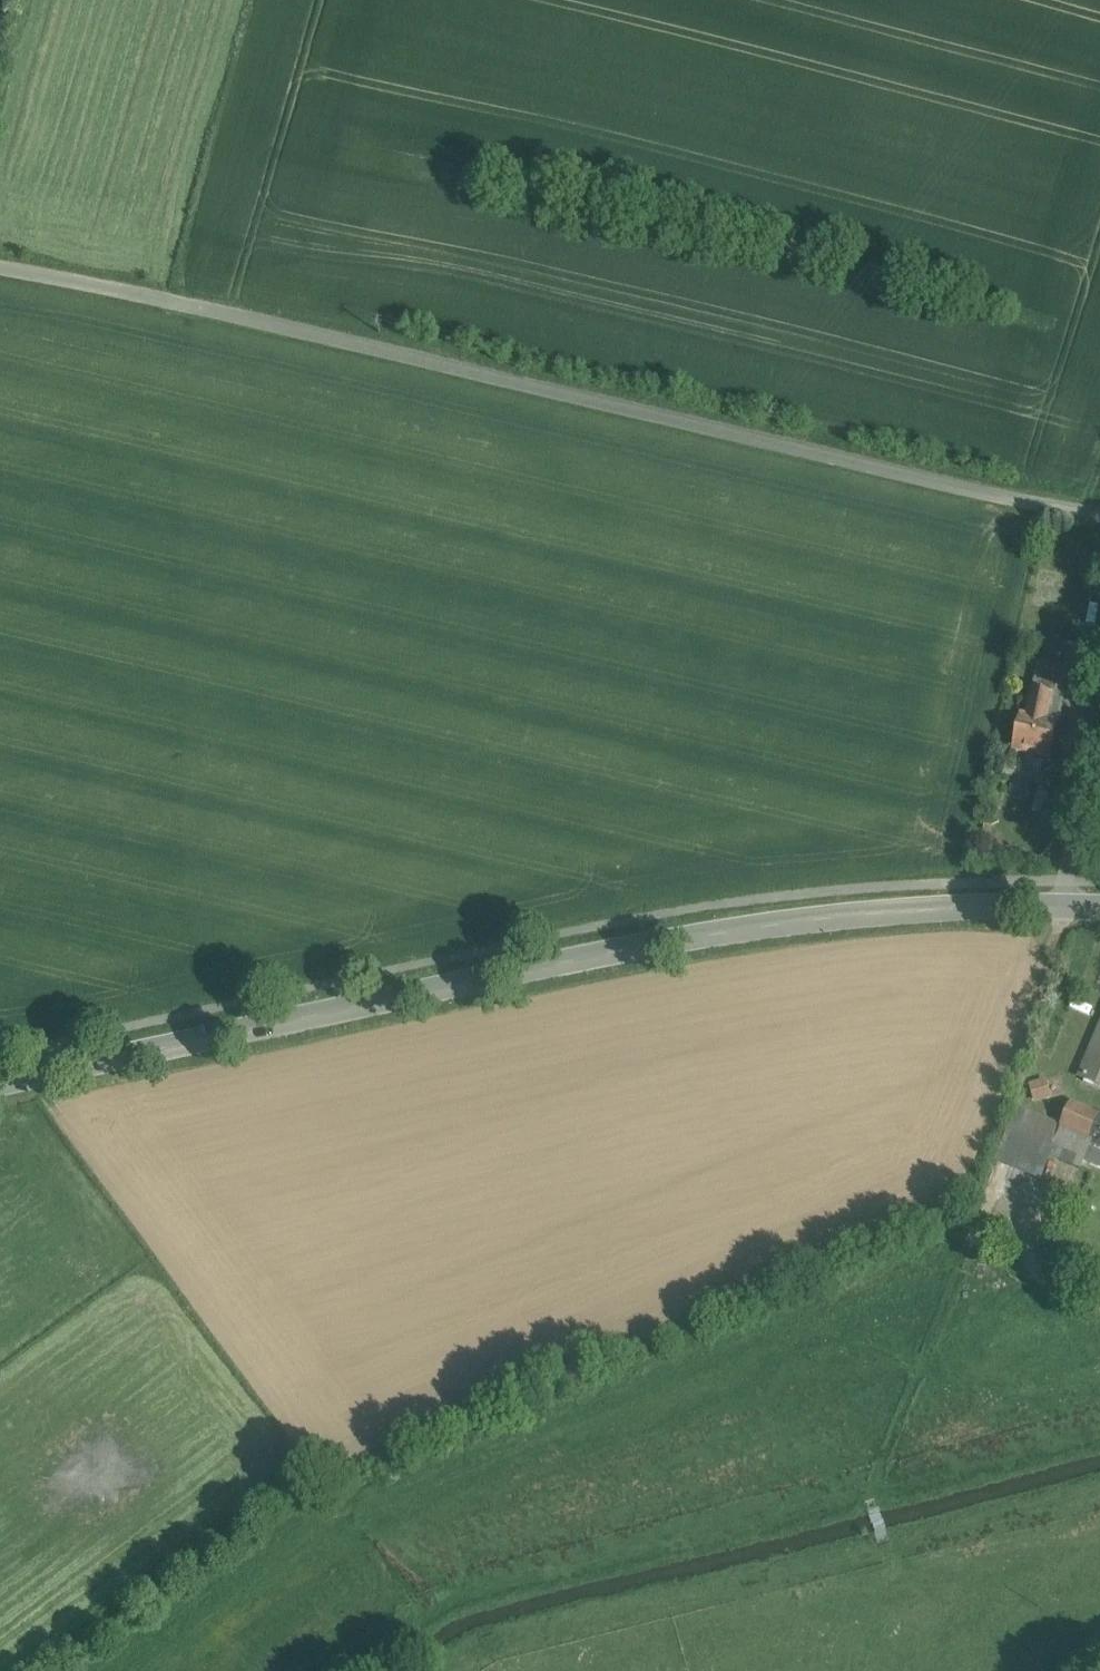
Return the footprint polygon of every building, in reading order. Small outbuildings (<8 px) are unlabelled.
[(1087,674),(1057,667),(1051,693),(1053,693),(1082,700),(1087,674)] [(1051,693),(1033,689),(1027,716),(1021,714),(1013,750),(1050,759),(1058,723),(1046,720),(1053,693),(1051,693)] [(1082,1077),(1099,1085),(1099,1034),(1082,1077)] [(1046,1078),(1030,1084),(1036,1100),(1052,1095),(1046,1078)] [(1071,1103),(1055,1140),(1076,1149),(1081,1137),(1099,1145),(1099,1116),(1071,1103)]
